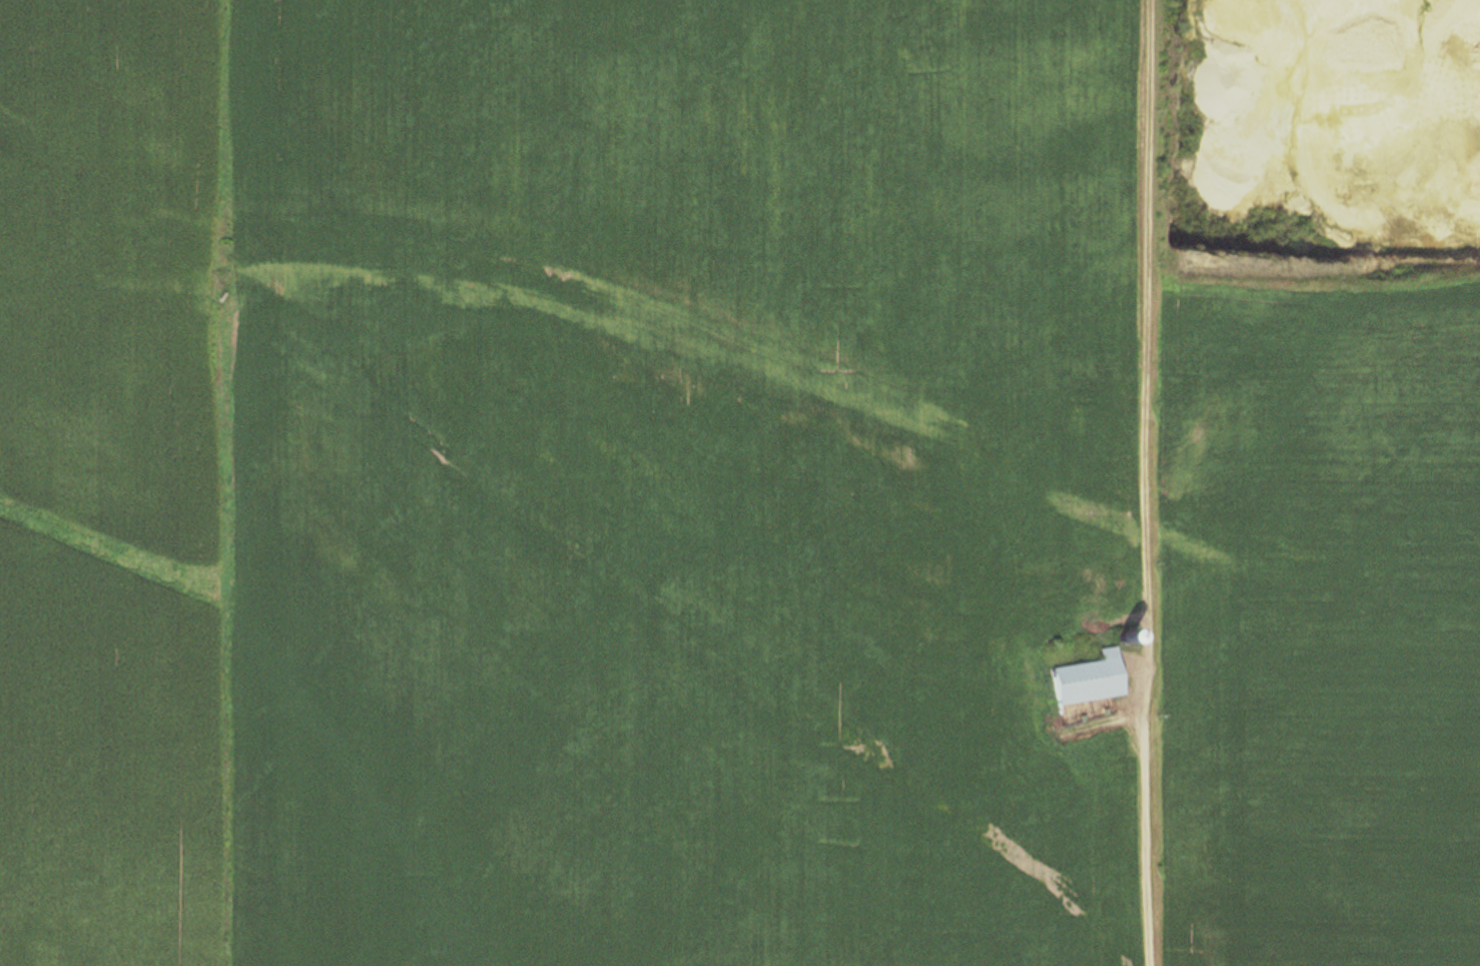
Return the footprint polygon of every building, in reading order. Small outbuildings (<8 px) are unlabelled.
[(1115,697),(1109,648),(1092,651),(1094,662),(1043,668),(1048,705),(1115,697)]
